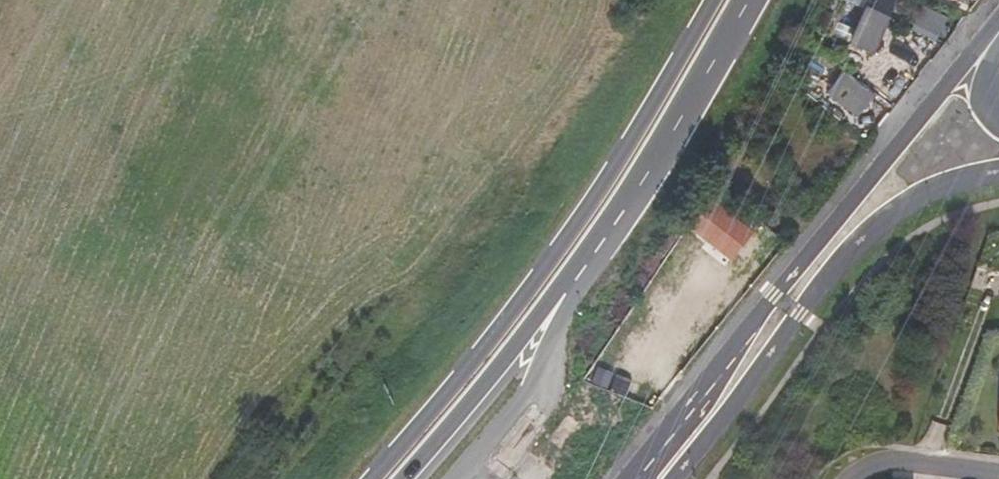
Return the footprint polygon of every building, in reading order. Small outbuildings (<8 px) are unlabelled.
[(902,12),(907,0),(874,0),(902,12)] [(916,28),(942,39),(948,23),(924,12),(916,28)] [(871,52),(831,93),(854,115),(893,75),(871,52)] [(725,210),(720,216),(724,219),(729,213),(725,210)] [(760,226),(749,217),(729,240),(740,250),(760,226)] [(621,393),(636,397),(642,376),(626,372),(621,393)]
